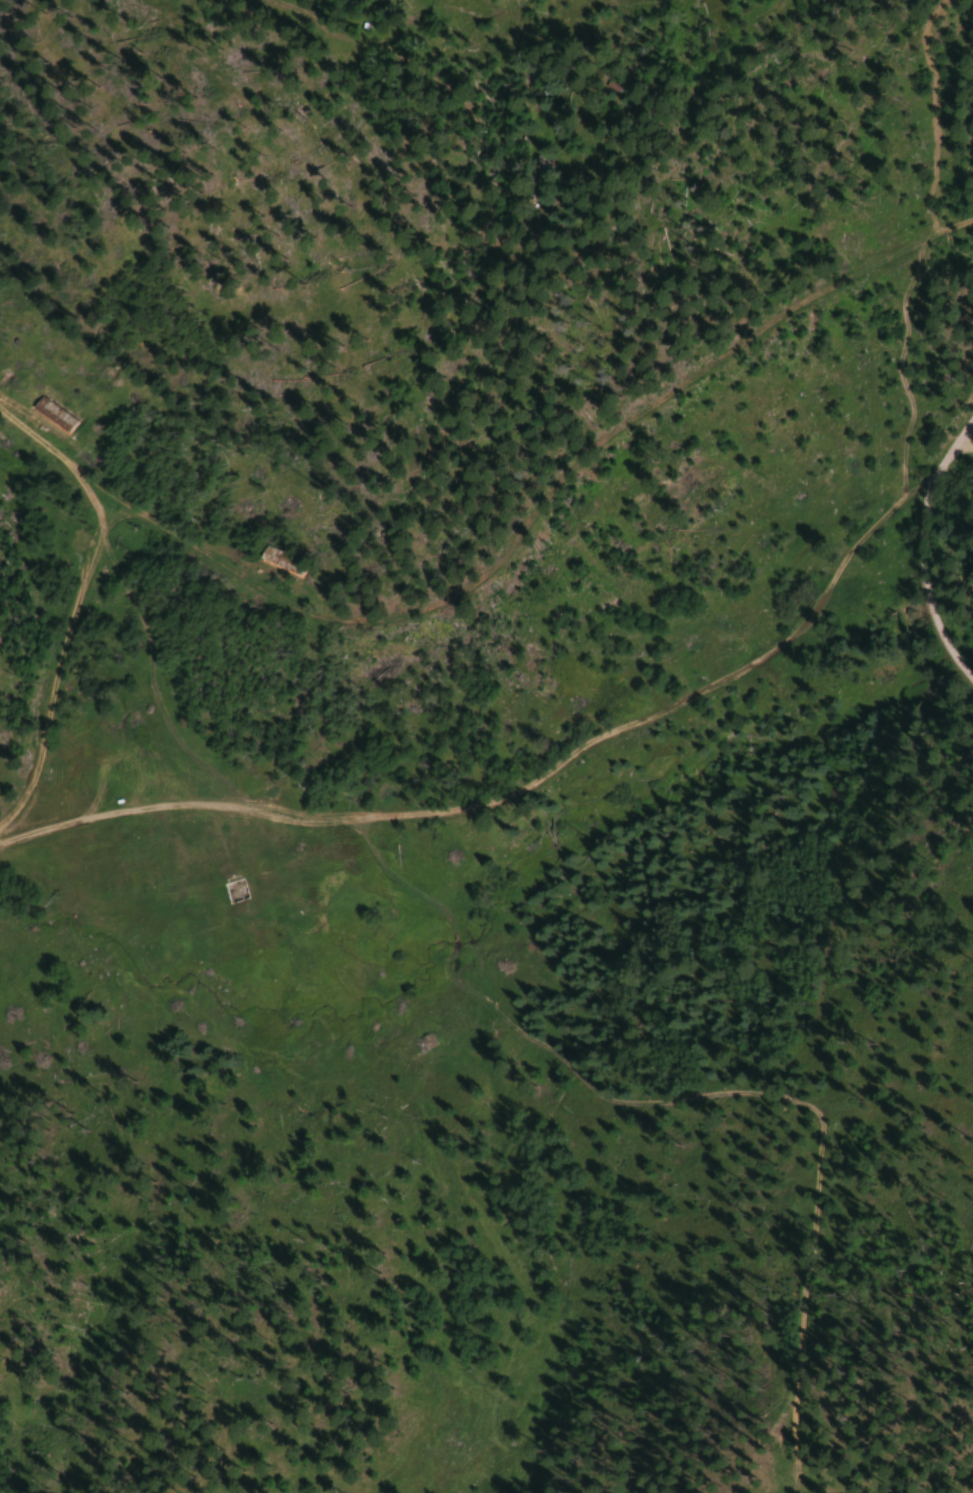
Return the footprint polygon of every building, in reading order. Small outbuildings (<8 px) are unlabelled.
[(299,560),(262,544),(255,560),(292,576),(299,560)] [(249,899),(242,877),(222,883),(229,905),(249,899)]
